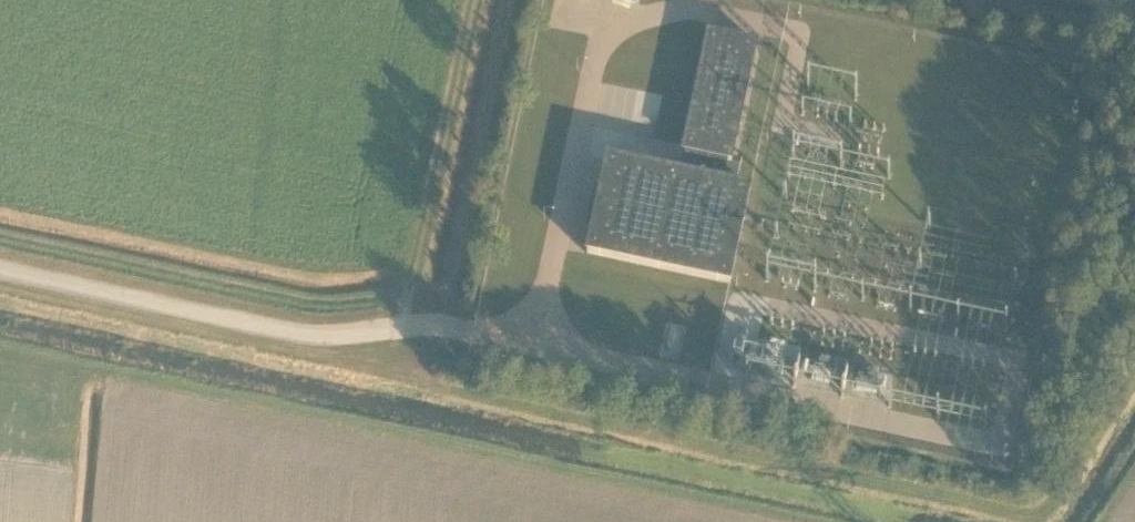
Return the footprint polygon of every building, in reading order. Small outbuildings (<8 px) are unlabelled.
[(756,44),(710,33),(681,174),(608,159),(588,253),(731,283),(751,189),(727,184),(756,44)] [(656,352),(687,357),(692,330),(661,324),(656,352)]
